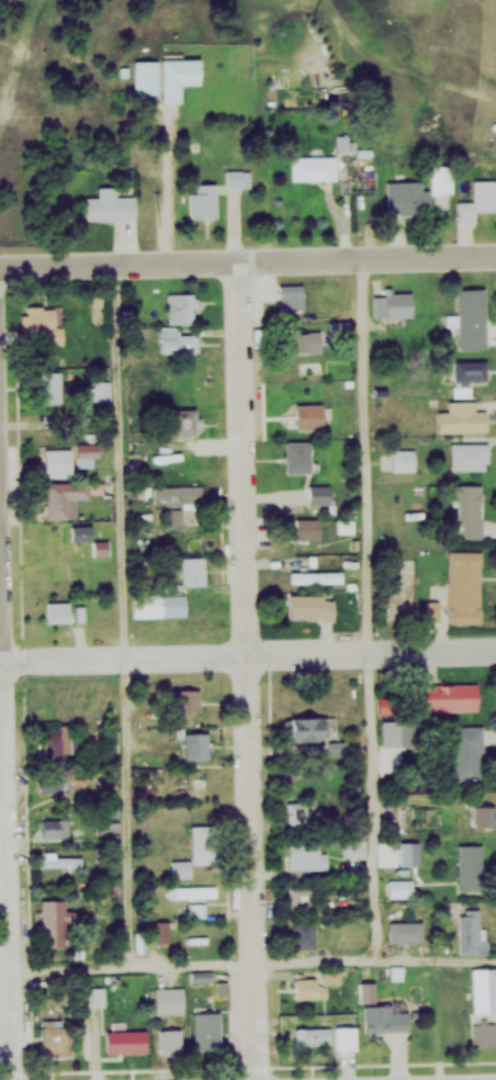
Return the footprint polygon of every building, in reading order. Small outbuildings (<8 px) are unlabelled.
[(158,102),(178,101),(177,85),(198,83),(196,58),(157,59),(158,102)] [(128,94),(154,94),(154,61),(128,61),(128,94)] [(334,155),(289,155),(289,180),(334,180),(334,155)] [(382,178),(382,211),(426,210),(425,192),(436,192),(436,206),(447,205),(446,162),(424,162),(425,185),(416,185),(416,178),(382,178)] [(247,170),(226,169),(226,185),(247,187),(247,170)] [(495,176),(471,176),(471,198),(454,198),(455,221),(473,221),(472,207),(495,207),(495,176)] [(218,183),(188,183),(188,217),(218,217),(218,183)] [(136,196),(113,196),(113,187),(94,187),(94,198),(81,198),(81,220),(136,220),(136,196)] [(275,305),(302,305),(302,280),(275,280),(275,305)] [(484,289),(455,289),(455,319),(456,319),(458,349),(486,349),(484,289)] [(371,290),(371,315),(412,315),(412,290),(371,290)] [(195,324),(195,293),(166,293),(166,324),(195,324)] [(65,344),(65,327),(54,328),(54,306),(21,307),(22,334),(43,334),(43,345),(65,344)] [(159,355),(198,355),(198,335),(179,335),(179,326),(159,326),(159,355)] [(322,349),(322,327),(284,327),(284,349),(322,349)] [(452,361),(452,383),(485,383),(485,361),(452,361)] [(61,371),(38,371),(38,403),(61,403),(61,371)] [(113,381),(92,381),(92,402),(113,402),(113,381)] [(474,402),(448,402),(448,412),(435,412),(436,432),(485,432),(485,410),(474,412),(474,402)] [(322,429),(322,404),(292,404),(292,429),(322,429)] [(196,435),(196,408),(169,408),(169,435),(196,435)] [(309,466),(309,435),(283,435),(283,466),(309,466)] [(78,466),(99,466),(99,442),(78,442),(78,466)] [(487,470),(487,442),(449,442),(449,470),(487,470)] [(70,476),(69,448),(42,448),(42,476),(70,476)] [(387,449),(387,471),(416,471),(416,449),(387,449)] [(76,518),(76,497),(103,497),(103,482),(45,482),(45,518),(76,518)] [(201,484),(154,484),(154,502),(201,502),(201,484)] [(331,484),(306,484),(306,503),(331,503),(331,484)] [(458,539),(484,539),(484,484),(458,484),(458,539)] [(182,525),(182,509),(167,509),(167,525),(182,525)] [(324,518),(294,518),(294,540),(323,540),(324,518)] [(478,551),(446,551),(446,622),(478,622),(478,551)] [(205,556),(182,556),(182,584),(158,584),(158,596),(131,596),(131,616),(188,616),(188,587),(205,587),(205,556)] [(288,584),(345,580),(343,566),(286,571),(288,584)] [(285,619),(334,619),(334,594),(285,594),(285,619)] [(71,621),(71,599),(45,599),(45,621),(71,621)] [(418,709),(478,709),(478,683),(418,683),(418,709)] [(171,687),(171,708),(201,708),(201,687),(171,687)] [(328,739),(328,715),(285,715),(285,739),(328,739)] [(415,718),(382,718),(382,743),(415,743),(415,718)] [(74,723),(59,725),(61,740),(50,742),(52,753),(77,751),(74,723)] [(452,723),(452,778),(481,778),(481,723),(452,723)] [(184,756),(207,756),(207,730),(184,730),(184,756)] [(71,777),(43,777),(43,791),(87,791),(87,777),(71,777)] [(319,825),(319,798),(289,798),(289,825),(319,825)] [(473,824),(494,823),(494,802),(473,803),(473,824)] [(60,836),(60,830),(70,830),(70,818),(39,818),(39,836),(60,836)] [(99,831),(118,831),(118,821),(99,821),(99,831)] [(358,839),(341,839),(341,853),(358,853),(358,839)] [(285,868),(327,867),(327,848),(316,848),(316,841),(285,842),(285,868)] [(482,842),(458,842),(458,889),(482,890),(482,842)] [(41,853),(41,867),(84,867),(84,853),(41,853)] [(192,859),(170,859),(170,876),(192,876),(192,859)] [(412,896),(412,878),(387,878),(387,896),(412,896)] [(313,905),(312,882),(289,882),(289,905),(313,905)] [(169,897),(217,897),(217,885),(169,885),(169,897)] [(74,919),(74,909),(64,909),(64,899),(42,898),(42,945),(66,946),(66,919),(74,919)] [(460,952),(487,952),(487,926),(481,926),(481,907),(460,907),(460,952)] [(157,940),(171,940),(171,916),(157,916),(157,940)] [(290,918),(290,946),(314,946),(314,918),(290,918)] [(424,940),(424,919),(387,919),(387,940),(424,940)] [(470,965),(470,1010),(495,1010),(495,965),(470,965)] [(326,982),(317,983),(317,977),(292,977),(292,997),(326,997),(326,982)] [(155,986),(155,1011),(184,1011),(184,986),(155,986)] [(92,1004),(105,1004),(105,988),(92,988),(92,1004)] [(362,1003),(363,1030),(410,1030),(410,1009),(388,1010),(388,1002),(362,1003)] [(219,1049),(219,1010),(193,1010),(193,1049),(219,1049)] [(476,1021),(476,1043),(495,1043),(495,1021),(476,1021)] [(63,1049),(63,1024),(42,1024),(42,1049),(63,1049)] [(354,1024),(334,1024),(334,1050),(354,1050),(354,1024)] [(294,1025),(294,1046),(330,1046),(330,1025),(294,1025)] [(181,1027),(160,1027),(160,1053),(181,1053),(181,1027)] [(104,1028),(104,1053),(147,1053),(147,1028),(104,1028)]
